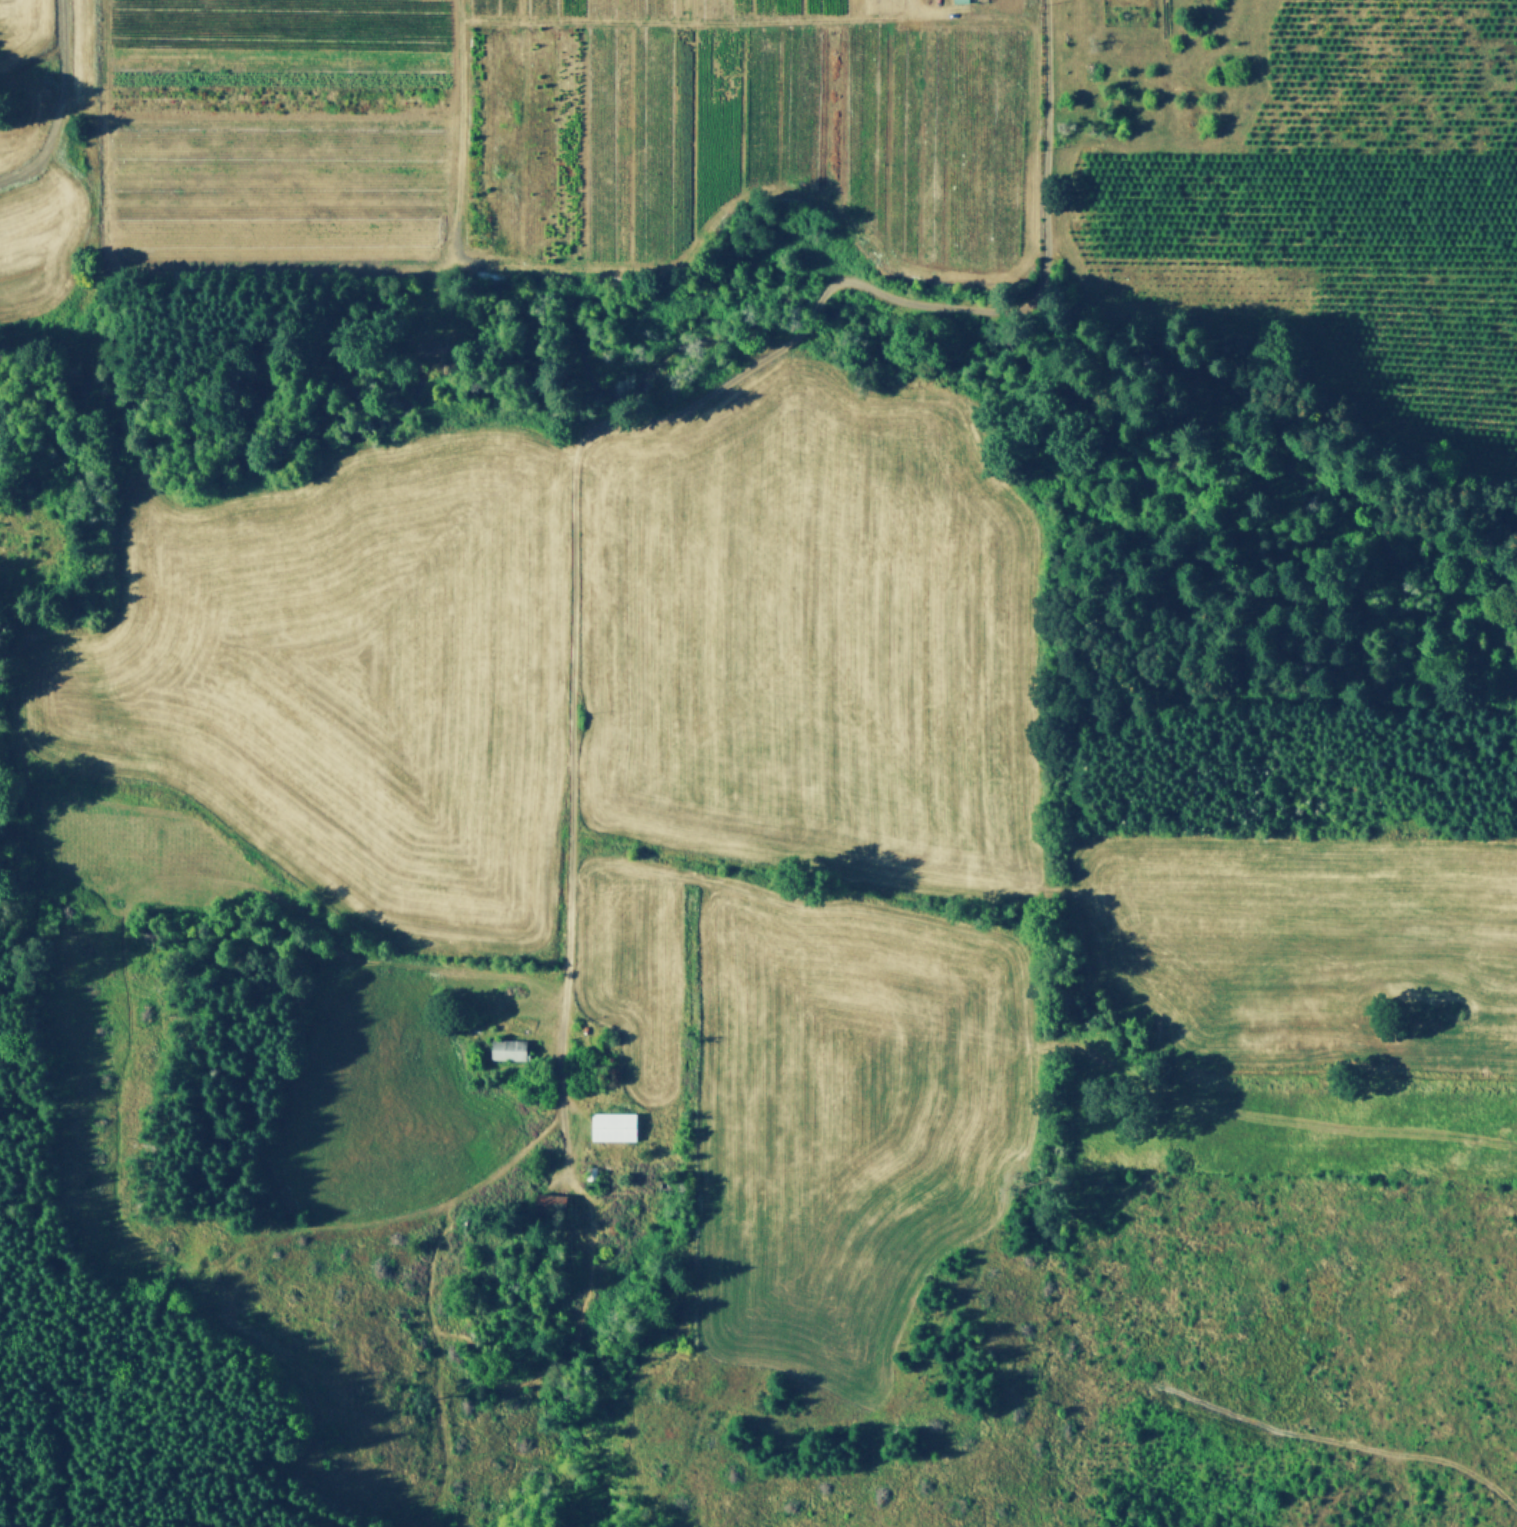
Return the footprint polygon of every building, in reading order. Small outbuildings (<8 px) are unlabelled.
[(495,1061),(496,1037),(533,1039),(532,1063),(495,1061)] [(593,1142),(593,1111),(641,1111),(641,1142),(593,1142)] [(536,1192),(568,1193),(567,1214),(535,1213),(536,1192)]
